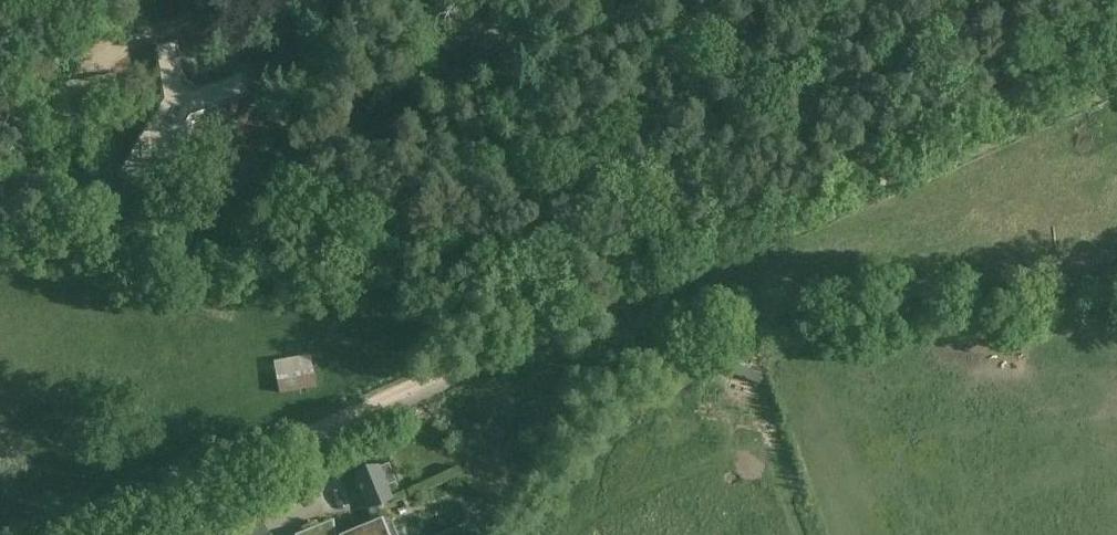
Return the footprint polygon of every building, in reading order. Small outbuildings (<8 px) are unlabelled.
[(178,55),(158,58),(164,99),(131,154),(156,169),(189,115),(247,95),(239,74),(195,89),(189,92),(183,89),(178,55)] [(313,370),(278,376),(281,393),(316,387),(313,370)] [(370,532),(364,534),(398,534),(391,520),(383,524),(381,521),(379,522),(377,504),(392,498),(388,487),(397,483),(390,464),(380,468),(356,478),(368,507),(370,507),(372,525),(369,526),(370,532)] [(260,516),(218,534),(269,534),(260,516)] [(333,523),(303,534),(334,534),(333,523)]
